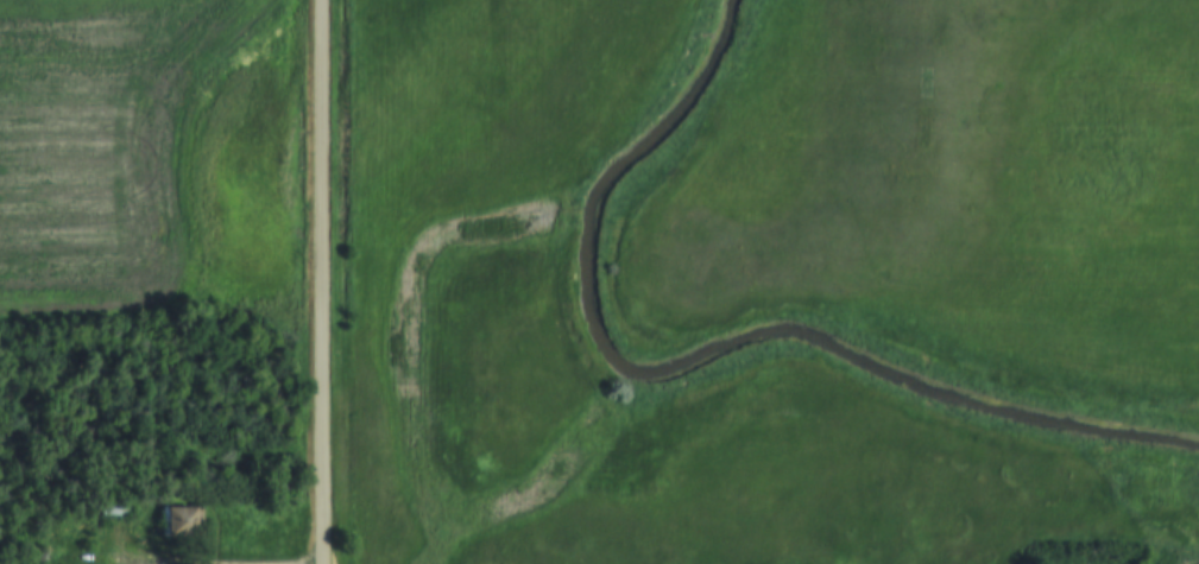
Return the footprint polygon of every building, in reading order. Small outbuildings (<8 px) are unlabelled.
[(129,519),(129,502),(105,502),(105,519),(129,519)] [(201,536),(201,508),(163,508),(163,536),(201,536)]
